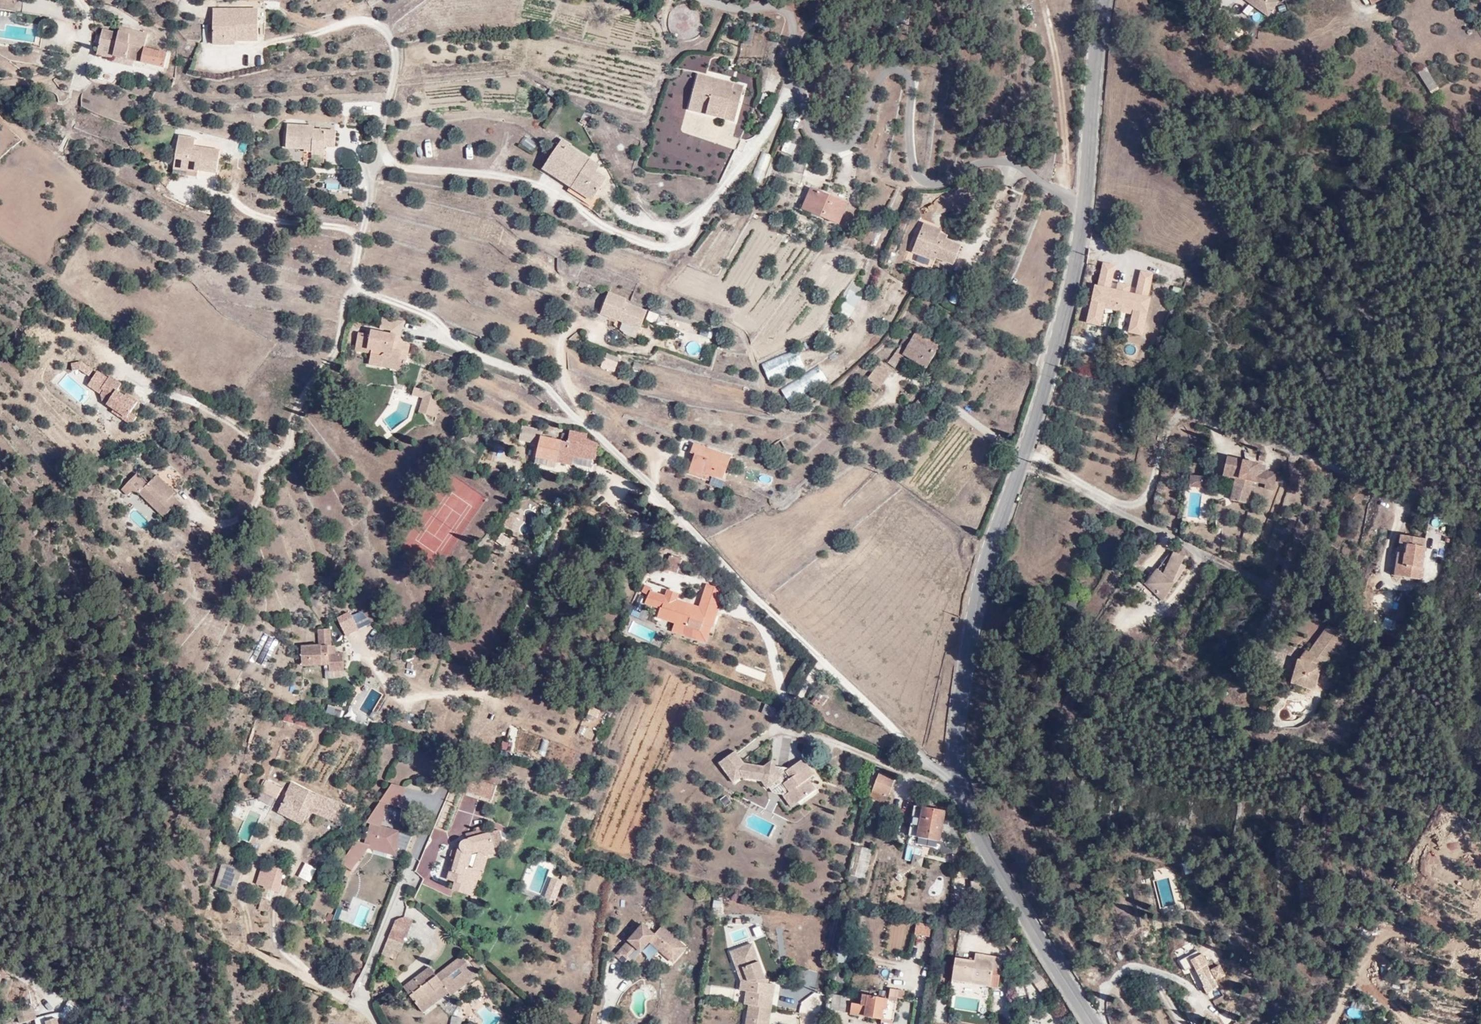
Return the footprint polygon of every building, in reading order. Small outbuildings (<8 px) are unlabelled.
[(795,11),(802,9),(800,0),(793,0),(795,11)] [(1185,10),(1202,0),(1180,0),(1185,10)] [(1259,10),(1256,0),(1246,0),(1259,10)] [(1259,10),(1274,10),(1280,2),(1277,0),(1256,0),(1263,5),(1259,10)] [(1259,25),(1265,17),(1253,8),(1247,17),(1259,25)] [(211,11),(211,27),(252,26),(252,18),(223,18),(223,11),(211,11)] [(42,35),(56,35),(57,22),(42,22),(42,35)] [(252,26),(211,27),(210,45),(234,45),(234,40),(253,39),(252,26)] [(741,48),(750,51),(755,33),(746,31),(741,48)] [(103,33),(97,57),(114,62),(115,58),(132,62),(163,71),(165,58),(141,51),(144,41),(130,38),(120,36),(120,38),(103,33)] [(113,66),(130,70),(132,62),(115,58),(114,62),(113,66)] [(1427,67),(1419,71),(1432,92),(1440,88),(1427,67)] [(717,116),(737,121),(744,93),(709,84),(711,78),(700,75),(692,103),(718,110),(717,116)] [(711,78),(709,84),(744,93),(746,87),(711,78)] [(692,103),(691,110),(717,116),(718,110),(692,103)] [(310,149),(310,153),(323,154),(323,146),(332,146),(332,130),(304,129),(304,127),(285,127),(284,148),(310,149)] [(525,136),(520,143),(532,151),(537,144),(525,136)] [(173,167),(171,177),(195,180),(196,175),(196,173),(215,176),(218,153),(199,151),(198,155),(191,154),(192,150),(193,142),(177,139),(173,167)] [(570,190),(573,185),(591,197),(603,179),(593,173),(561,153),(565,147),(566,146),(558,140),(539,171),(570,190)] [(561,153),(593,173),(596,167),(565,147),(561,153)] [(323,154),(310,153),(310,161),(323,161),(323,154)] [(760,183),(771,156),(762,153),(751,180),(760,183)] [(573,185),(570,190),(588,202),(591,197),(573,185)] [(813,209),(811,215),(837,225),(846,205),(825,196),(827,192),(820,190),(818,193),(809,189),(802,205),(813,209)] [(813,209),(802,205),(800,210),(811,215),(813,209)] [(915,228),(906,256),(929,264),(930,261),(948,267),(954,248),(939,243),(938,245),(930,243),(932,236),(933,234),(915,228)] [(932,236),(930,243),(938,245),(939,243),(940,239),(932,236)] [(1142,273),(1138,295),(1130,293),(1118,290),(1111,289),(1116,266),(1104,264),(1100,286),(1096,286),(1089,324),(1102,326),(1105,308),(1106,303),(1136,309),(1135,314),(1131,333),(1144,335),(1152,298),(1149,298),(1154,275),(1142,273)] [(1118,290),(1130,293),(1132,286),(1120,284),(1118,290)] [(623,318),(622,322),(639,330),(646,311),(626,302),(627,299),(609,292),(601,313),(617,320),(619,316),(623,318)] [(1105,308),(1120,311),(1135,314),(1136,309),(1106,303),(1105,308)] [(647,320),(656,322),(658,312),(649,310),(647,320)] [(380,320),(378,331),(388,333),(395,334),(397,324),(380,320)] [(402,346),(399,341),(402,325),(397,324),(395,334),(388,333),(387,338),(394,339),(393,344),(402,346)] [(368,356),(366,367),(380,370),(382,361),(403,364),(407,347),(402,346),(393,344),(394,339),(387,338),(368,334),(367,339),(355,337),(352,353),(368,356)] [(904,340),(888,367),(895,372),(903,361),(925,374),(941,350),(916,336),(912,344),(904,340)] [(798,351),(761,361),(766,380),(803,370),(798,351)] [(606,353),(601,367),(614,372),(619,357),(606,353)] [(382,361),(380,370),(393,373),(402,368),(403,364),(382,361)] [(873,387),(880,392),(893,376),(881,367),(868,383),(873,387)] [(107,378),(99,390),(101,391),(99,395),(100,402),(111,410),(109,412),(129,426),(134,418),(127,414),(135,403),(127,398),(125,400),(114,392),(119,386),(107,378)] [(880,392),(873,387),(869,393),(876,398),(880,392)] [(413,390),(411,395),(428,403),(430,398),(430,396),(413,390)] [(428,403),(411,395),(409,398),(420,402),(415,415),(423,417),(428,403)] [(430,398),(428,403),(437,407),(439,401),(430,398)] [(423,417),(432,421),(437,407),(428,403),(423,417)] [(559,445),(545,442),(537,440),(533,467),(546,469),(546,465),(570,469),(572,460),(595,463),(597,450),(585,446),(586,438),(568,436),(568,439),(566,446),(559,445)] [(698,481),(700,476),(721,483),(729,461),(692,448),(688,459),(692,461),(687,477),(698,481)] [(1267,483),(1271,466),(1267,465),(1268,460),(1229,451),(1224,472),(1237,475),(1233,497),(1248,501),(1253,480),(1267,483)] [(1271,466),(1267,483),(1275,485),(1279,468),(1271,466)] [(1208,483),(1209,472),(1193,471),(1192,481),(1208,483)] [(488,477),(501,483),(503,477),(490,472),(488,477)] [(168,515),(173,519),(180,512),(168,500),(170,498),(152,480),(143,489),(132,479),(117,495),(124,501),(126,498),(135,498),(160,523),(168,515)] [(520,497),(529,502),(534,493),(524,488),(520,497)] [(537,501),(556,512),(560,506),(540,495),(537,501)] [(585,526),(581,535),(593,539),(596,532),(585,526)] [(1401,547),(1396,547),(1394,571),(1421,574),(1426,540),(1424,539),(1425,532),(1403,529),(1401,547)] [(1166,570),(1158,564),(1151,574),(1158,580),(1153,586),(1166,595),(1184,570),(1180,567),(1183,562),(1181,560),(1184,552),(1175,548),(1166,570)] [(661,570),(675,574),(679,561),(665,557),(661,570)] [(1158,580),(1151,574),(1145,581),(1152,587),(1153,586),(1158,580)] [(650,590),(643,586),(640,593),(647,597),(650,590)] [(1086,591),(1080,587),(1074,594),(1079,599),(1086,591)] [(654,600),(658,594),(650,590),(647,597),(654,600)] [(705,591),(702,602),(717,607),(720,595),(705,591)] [(675,600),(677,595),(670,592),(667,598),(665,597),(661,609),(666,611),(664,620),(674,623),(700,631),(702,624),(711,627),(717,607),(702,602),(699,610),(693,608),(693,606),(675,600)] [(1079,599),(1074,594),(1064,606),(1075,615),(1084,604),(1079,599)] [(338,618),(347,636),(358,631),(352,618),(347,614),(338,618)] [(1328,621),(1314,640),(1310,649),(1309,652),(1313,653),(1311,660),(1307,659),(1299,657),(1293,680),(1317,686),(1323,660),(1327,662),(1338,647),(1333,643),(1337,638),(1341,641),(1347,634),(1328,621)] [(700,631),(674,623),(672,629),(698,637),(700,631)] [(304,650),(308,669),(328,668),(328,674),(342,673),(341,657),(333,657),(332,649),(329,650),(328,632),(316,633),(317,649),(304,650)] [(816,707),(819,710),(825,701),(816,695),(807,706),(812,711),(816,707)] [(1264,697),(1258,711),(1262,713),(1264,709),(1267,710),(1272,701),(1264,697)] [(761,712),(772,717),(777,709),(765,703),(761,712)] [(284,714),(283,721),(293,723),(295,716),(284,714)] [(297,716),(294,723),(306,728),(309,721),(297,716)] [(817,790),(810,780),(804,771),(811,767),(806,759),(783,774),(773,761),(766,766),(745,762),(738,750),(721,762),(734,783),(744,777),(763,780),(769,789),(771,788),(774,794),(786,797),(792,792),(799,803),(817,790)] [(810,780),(816,775),(811,767),(804,771),(810,780)] [(871,796),(886,802),(896,780),(880,775),(871,796)] [(308,809),(343,820),(349,800),(290,779),(285,794),(282,801),(272,797),(270,805),(280,808),(278,812),(304,821),(308,809)] [(475,779),(471,792),(495,800),(500,787),(475,779)] [(398,781),(386,800),(392,802),(407,806),(409,784),(398,781)] [(274,790),(272,797),(282,801),(285,794),(274,790)] [(799,803),(792,792),(786,797),(792,807),(799,803)] [(360,839),(351,852),(365,855),(374,845),(376,843),(390,847),(396,827),(386,824),(392,804),(385,801),(373,819),(375,820),(368,841),(360,839)] [(944,814),(913,807),(908,836),(938,841),(944,814)] [(473,886),(478,870),(476,870),(472,868),(476,853),(482,852),(497,847),(496,842),(506,840),(503,830),(489,834),(486,826),(480,828),(480,830),(469,833),(470,839),(467,841),(464,844),(462,847),(461,851),(459,850),(450,879),(457,881),(455,890),(476,896),(478,887),(473,886)] [(403,829),(396,827),(390,847),(398,849),(403,829)] [(482,852),(476,870),(478,870),(473,886),(478,887),(488,855),(498,852),(497,847),(482,852)] [(871,851),(856,847),(847,884),(862,887),(871,851)] [(345,862),(355,868),(365,855),(351,852),(345,862)] [(264,889),(278,893),(286,868),(281,867),(283,859),(277,858),(275,866),(272,865),(270,873),(265,887),(264,889)] [(235,892),(241,869),(221,863),(215,886),(235,892)] [(265,887),(270,873),(261,869),(255,884),(265,887)] [(551,878),(545,897),(557,901),(563,881),(551,878)] [(969,888),(969,898),(979,898),(980,889),(969,888)] [(712,908),(723,909),(724,899),(713,899),(712,908)] [(260,901),(258,909),(266,912),(268,904),(260,901)] [(328,901),(323,913),(332,917),(337,905),(328,901)] [(400,919),(392,938),(407,944),(417,921),(411,919),(406,919),(400,919)] [(657,934),(645,923),(617,953),(629,965),(652,941),(675,961),(688,947),(665,925),(657,934)] [(914,923),(913,936),(929,936),(929,923),(914,923)] [(403,953),(407,944),(392,938),(388,947),(401,952),(403,953)] [(1007,948),(1013,956),(1021,950),(1015,942),(1007,948)] [(759,1020),(770,1021),(775,994),(760,992),(761,983),(766,984),(767,983),(767,980),(755,943),(732,951),(738,970),(745,968),(750,982),(748,992),(746,1005),(751,1005),(747,1023),(759,1023),(759,1020)] [(1208,989),(1223,982),(1219,973),(1214,976),(1211,969),(1215,966),(1214,964),(1218,963),(1223,960),(1214,943),(1199,950),(1197,946),(1189,950),(1192,956),(1191,957),(1208,989)] [(401,952),(388,947),(385,954),(398,960),(401,952)] [(952,983),(974,986),(974,982),(992,985),(993,977),(1000,979),(1003,960),(977,956),(976,963),(956,960),(952,983)] [(452,996),(479,975),(465,957),(439,975),(435,979),(428,970),(406,987),(421,1008),(439,994),(437,991),(445,986),(450,993),(452,996)] [(1214,976),(1219,973),(1222,971),(1218,963),(1214,964),(1215,966),(1211,969),(1214,976)] [(428,970),(435,979),(439,975),(432,967),(428,970)] [(750,982),(745,968),(738,970),(742,981),(741,991),(748,992),(750,982)] [(1029,978),(1046,1003),(1054,998),(1036,973),(1029,978)] [(833,974),(832,981),(843,983),(844,977),(833,974)] [(761,983),(760,992),(775,994),(776,984),(767,983),(766,984),(761,983)] [(437,991),(439,994),(421,1008),(424,1012),(450,993),(445,986),(437,991)] [(895,1000),(898,1000),(900,992),(888,990),(886,1001),(861,996),(859,1006),(849,1005),(847,1016),(891,1023),(895,1000)] [(1223,991),(1211,997),(1214,1002),(1226,997),(1223,991)] [(830,1011),(846,1011),(846,996),(830,996),(830,1011)] [(451,1014),(458,1005),(450,998),(442,1007),(451,1014)] [(1062,1009),(1054,998),(1046,1003),(1054,1014),(1062,1009)] [(1361,1021),(1367,1006),(1352,1001),(1346,1015),(1361,1021)] [(27,1009),(6,1017),(9,1023),(12,1022),(13,1023),(27,1023),(33,1022),(27,1009)]
